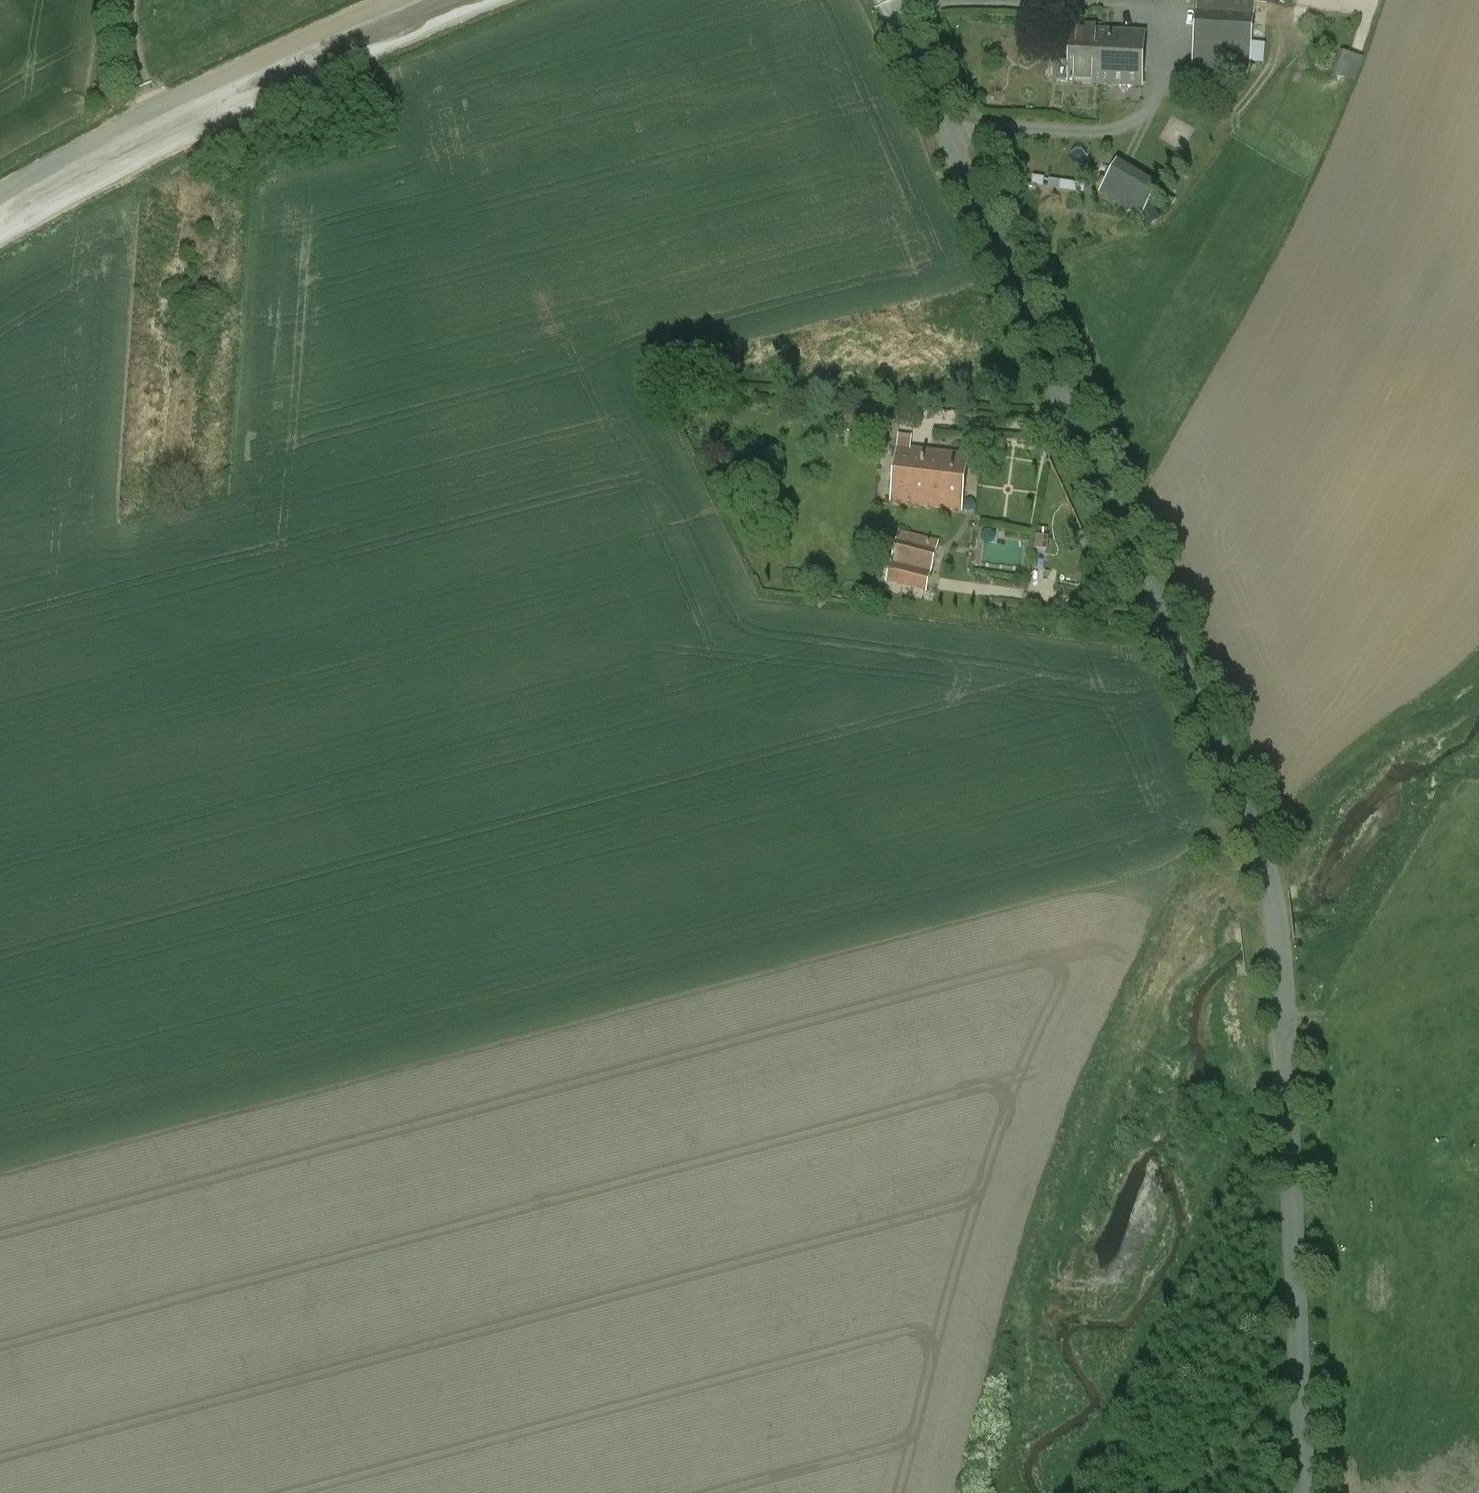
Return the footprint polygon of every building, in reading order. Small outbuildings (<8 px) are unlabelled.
[(1223,11),(1224,0),(1199,0),(1193,65),(1249,69),(1254,13),(1223,11)] [(1108,34),(1072,32),(1070,64),(1058,63),(1057,81),(1105,84),(1108,34)] [(1146,36),(1108,34),(1105,84),(1143,86),(1146,36)] [(1342,51),(1337,76),(1362,81),(1367,56),(1342,51)] [(1118,161),(1098,193),(1140,219),(1160,187),(1118,161)] [(921,455),(893,454),(891,509),(919,510),(921,455)] [(964,457),(921,455),(919,510),(961,512),(964,457)] [(941,546),(901,539),(892,588),(932,594),(941,546)]
